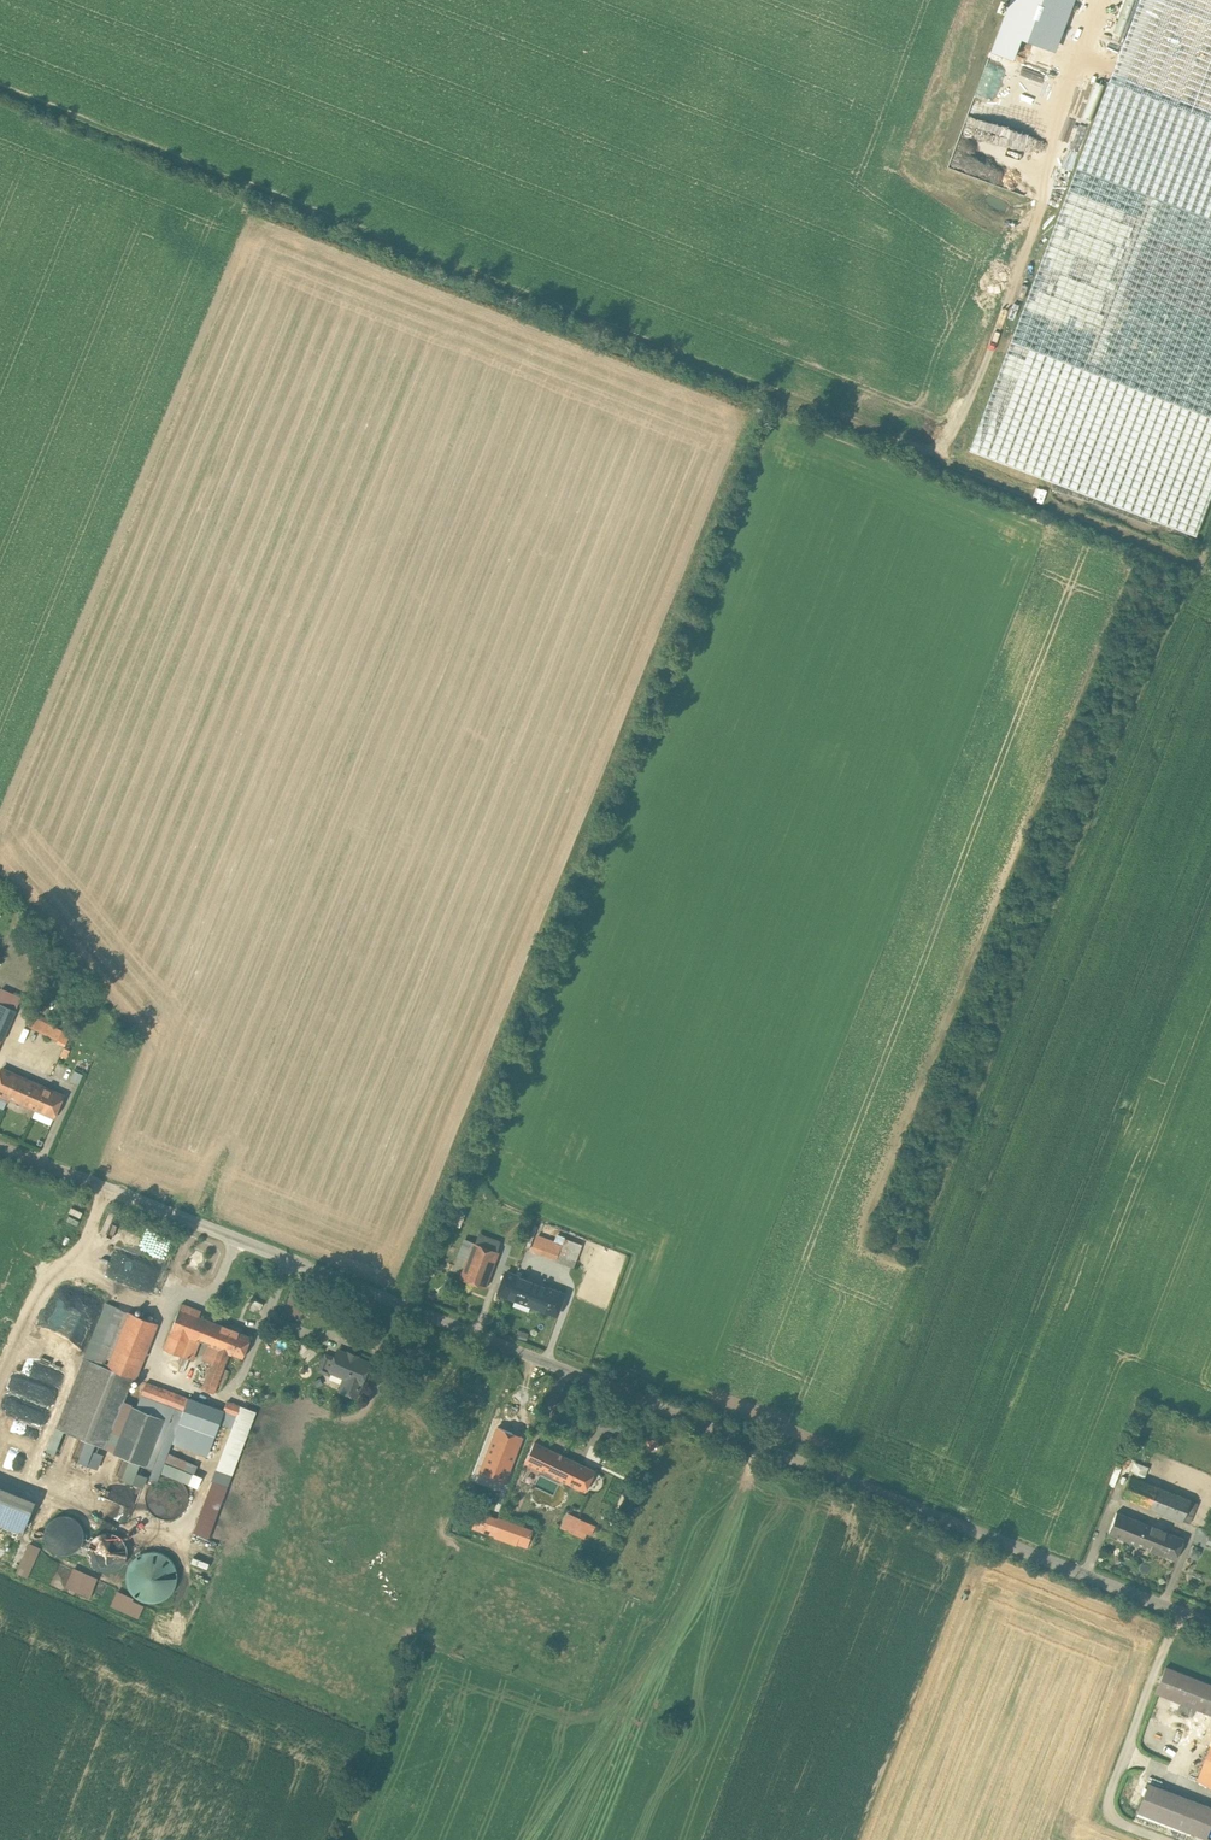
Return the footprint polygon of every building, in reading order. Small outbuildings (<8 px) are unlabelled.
[(1210,418),(1210,0),(1142,0),(1111,82),(1109,81),(1010,341),(1210,418)] [(1,1037),(3,1038),(17,1006),(0,999),(0,1039),(1,1037)] [(73,1032),(34,1014),(30,1024),(59,1037),(58,1039),(68,1043),(71,1035),(73,1032)] [(2,1068),(0,1073),(0,1092),(36,1108),(45,1087),(2,1068)] [(73,1070),(70,1080),(79,1083),(82,1073),(73,1070)] [(63,1095),(45,1087),(36,1108),(54,1116),(63,1095)] [(555,1241),(537,1235),(531,1250),(556,1260),(565,1237),(557,1234),(555,1241)] [(582,1244),(565,1237),(556,1260),(559,1261),(573,1267),(582,1244)] [(475,1242),(473,1242),(466,1260),(460,1277),(486,1287),(499,1251),(475,1242)] [(546,1288),(506,1273),(498,1294),(508,1298),(538,1309),(546,1288)] [(565,1295),(546,1288),(538,1309),(557,1316),(565,1295)] [(157,1323),(106,1303),(83,1360),(84,1360),(57,1428),(105,1448),(133,1377),(135,1378),(157,1323)] [(218,1324),(190,1313),(192,1308),(181,1304),(164,1349),(183,1356),(190,1337),(210,1344),(218,1324)] [(243,1358),(251,1337),(218,1324),(210,1344),(218,1348),(229,1352),(242,1357),(243,1358)] [(218,1348),(202,1388),(214,1393),(218,1381),(222,1370),(229,1352),(218,1348)] [(347,1354),(338,1350),(335,1358),(330,1371),(346,1377),(340,1390),(356,1396),(369,1363),(358,1358),(358,1357),(348,1352),(347,1354)] [(335,1358),(325,1354),(319,1370),(329,1374),(330,1371),(335,1358)] [(229,1373),(222,1370),(218,1381),(225,1384),(229,1373)] [(189,1398),(163,1389),(146,1383),(139,1399),(182,1416),(189,1398)] [(223,1411),(189,1398),(182,1416),(180,1421),(214,1433),(215,1433),(223,1411)] [(240,1406),(227,1401),(219,1422),(233,1427),(240,1406)] [(553,1420),(556,1403),(552,1402),(548,1419),(553,1420)] [(141,1410),(132,1406),(113,1452),(123,1456),(141,1410)] [(141,1410),(123,1456),(145,1465),(163,1418),(141,1410)] [(514,1424),(500,1419),(497,1427),(511,1432),(514,1424)] [(214,1433),(180,1421),(174,1439),(208,1451),(214,1433)] [(511,1432),(497,1427),(480,1471),(504,1481),(522,1436),(511,1432)] [(548,1450),(532,1443),(523,1462),(539,1470),(548,1450)] [(575,1464),(548,1450),(539,1470),(566,1483),(575,1464)] [(593,1472),(575,1464),(566,1483),(583,1491),(593,1472)] [(187,1506),(189,1497),(187,1489),(182,1482),(175,1477),(167,1476),(158,1478),(151,1482),(147,1489),(145,1498),(147,1506),(152,1513),(159,1518),(167,1519),(176,1518),(183,1513),(187,1506)] [(1198,1503),(1131,1476),(1122,1497),(1189,1524),(1198,1503)] [(19,1532),(32,1499),(0,1488),(0,1525),(19,1532)] [(532,1530),(478,1511),(472,1528),(526,1547),(532,1530)] [(1136,1519),(1116,1512),(1108,1533),(1127,1541),(1136,1519)] [(591,1527),(564,1515),(558,1528),(580,1538),(583,1532),(588,1534),(591,1527)] [(78,1549),(79,1519),(44,1518),(43,1548),(78,1549)] [(1183,1539),(1136,1519),(1127,1541),(1175,1560),(1183,1539)] [(120,1533),(89,1534),(90,1568),(122,1566),(120,1533)] [(17,1572),(29,1577),(40,1545),(27,1541),(17,1572)] [(174,1598),(173,1552),(140,1553),(140,1557),(128,1557),(128,1599),(174,1598)] [(89,1597),(97,1577),(60,1562),(52,1582),(89,1597)] [(116,1591),(110,1606),(138,1617),(144,1602),(116,1591)] [(1163,1668),(1153,1694),(1210,1716),(1210,1686),(1163,1668)] [(1195,1781),(1210,1787),(1210,1741),(1195,1781)] [(1147,1785),(1136,1812),(1203,1838),(1209,1822),(1210,1818),(1210,1810),(1147,1785)]
